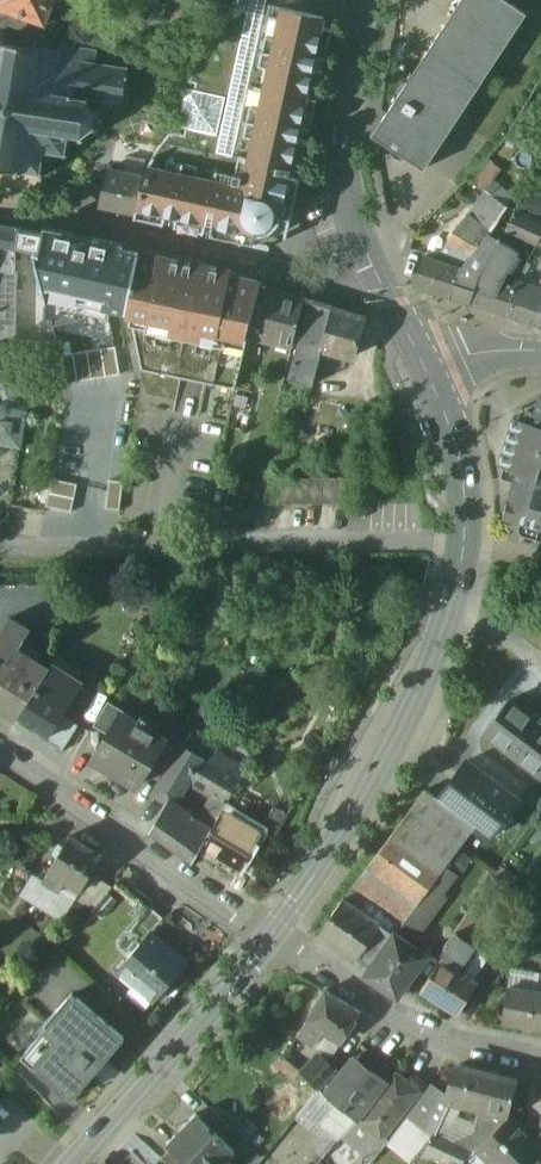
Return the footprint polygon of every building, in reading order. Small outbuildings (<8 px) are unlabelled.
[(30,17),(45,22),(53,0),(0,0),(0,6),(30,17)] [(249,10),(269,15),(272,0),(251,0),(249,10)] [(372,135),(424,169),(525,14),(504,0),(461,0),(372,135)] [(269,17),(269,15),(249,10),(217,4),(189,82),(197,84),(195,91),(188,94),(183,99),(180,108),(180,116),(187,127),(184,135),(170,131),(148,164),(166,169),(168,159),(198,166),(196,175),(226,182),(233,183),(235,174),(244,176),(252,138),(243,136),(249,106),(259,108),(267,68),(258,66),(265,36),(274,38),(278,19),(269,17)] [(1,40),(1,36),(5,36),(7,22),(26,29),(30,17),(0,6),(0,40),(1,40)] [(274,38),(265,36),(258,66),(267,68),(259,108),(249,106),(243,136),(252,138),(244,176),(235,174),(233,183),(226,182),(196,175),(198,166),(168,159),(166,169),(148,164),(143,176),(134,218),(163,224),(166,214),(176,217),(174,227),(204,233),(206,223),(212,224),(210,234),(214,235),(252,243),(255,233),(263,233),(271,230),(277,224),(280,216),(290,219),(300,177),(290,175),(291,168),(301,170),(308,140),(298,138),(300,127),(310,129),(323,70),(313,68),(316,57),(325,59),(332,29),(322,27),(324,16),(282,7),(279,17),(269,15),(269,17),(278,19),(274,38)] [(0,40),(0,167),(15,170),(14,175),(18,176),(19,170),(36,173),(39,176),(43,173),(40,169),(43,151),(55,162),(61,155),(65,158),(68,154),(65,151),(67,135),(77,136),(78,141),(83,140),(82,135),(91,128),(96,131),(98,126),(94,123),(95,111),(101,112),(101,108),(108,109),(110,99),(120,100),(122,102),(127,68),(93,63),(95,50),(73,47),(73,46),(61,44),(61,48),(39,45),(40,41),(36,41),(35,45),(6,41),(7,37),(5,36),(1,36),(1,40),(0,40)] [(487,157),(467,178),(484,192),(501,169),(487,157)] [(142,176),(108,168),(99,206),(134,214),(142,176)] [(490,231),(468,212),(446,238),(470,257),(476,249),(480,244),(481,244),(490,231)] [(514,214),(506,228),(506,229),(537,243),(538,242),(540,235),(540,226),(514,214)] [(490,231),(481,244),(480,244),(476,249),(489,259),(492,255),(499,241),(506,229),(506,228),(497,221),(490,231)] [(0,227),(0,359),(10,355),(7,345),(12,342),(13,289),(13,249),(16,228),(0,227)] [(75,322),(77,312),(109,319),(111,310),(124,249),(125,244),(94,237),(93,243),(73,238),(74,233),(44,227),(44,233),(18,230),(16,249),(35,254),(45,302),(43,321),(50,321),(53,328),(75,322)] [(470,257),(446,238),(437,257),(436,261),(450,266),(455,259),(464,265),(470,257)] [(499,241),(492,255),(489,259),(479,274),(477,276),(478,277),(499,283),(517,251),(499,241)] [(127,313),(140,253),(133,251),(124,249),(111,310),(119,312),(127,313)] [(464,265),(462,267),(479,274),(489,259),(476,249),(470,257),(464,265)] [(230,271),(140,253),(127,313),(130,314),(131,319),(130,323),(132,324),(245,347),(248,336),(260,288),(261,282),(230,275),(230,271)] [(436,261),(421,257),(413,286),(450,297),(459,269),(450,266),(436,261)] [(464,265),(455,259),(450,266),(459,269),(460,269),(462,267),(464,265)] [(479,274),(462,267),(460,269),(459,269),(450,297),(470,304),(478,277),(477,276),(479,274)] [(499,283),(478,277),(470,304),(503,314),(511,287),(499,283)] [(511,287),(503,314),(540,325),(540,321),(540,296),(511,287)] [(305,299),(260,288),(248,336),(293,348),(299,323),(305,299)] [(333,306),(305,299),(299,323),(304,324),(291,380),(312,385),(319,358),(321,350),(322,345),(333,306)] [(366,317),(333,306),(322,345),(331,348),(356,355),(366,317)] [(245,347),(132,324),(141,370),(235,389),(245,347)] [(64,384),(118,374),(114,349),(59,358),(64,384)] [(329,353),(321,350),(319,358),(337,363),(339,356),(329,353)] [(0,359),(0,377),(4,387),(9,400),(34,406),(26,379),(18,377),(10,355),(0,359)] [(540,394),(532,422),(514,416),(499,464),(518,470),(509,498),(508,498),(502,516),(540,528),(540,395),(540,394)] [(20,449),(25,414),(0,410),(0,446),(20,449)] [(309,480),(296,478),(295,480),(292,505),(306,506),(306,504),(309,480)] [(323,480),(309,478),(309,480),(306,504),(320,506),(320,504),(323,480)] [(336,480),(323,478),(323,480),(320,504),(333,506),(334,504),(336,480)] [(350,479),(337,478),(336,480),(334,504),(347,505),(350,479)] [(281,481),(268,479),(265,505),(278,507),(279,505),(281,481)] [(295,480),(282,479),(281,481),(279,505),(292,506),(292,505),(295,480)] [(46,508),(71,512),(76,485),(51,480),(46,508)] [(107,509),(119,510),(122,483),(109,482),(107,509)] [(366,507),(347,505),(346,517),(364,519),(366,507)] [(7,620),(0,631),(0,708),(16,718),(48,668),(17,649),(27,632),(7,620)] [(82,682),(51,663),(48,668),(16,718),(46,737),(47,738),(62,715),(79,688),(82,682)] [(484,734),(540,778),(540,777),(540,720),(534,715),(532,717),(510,700),(484,734)] [(124,712),(107,702),(93,727),(108,735),(121,714),(122,714),(124,712)] [(122,714),(121,714),(108,735),(92,761),(127,781),(130,776),(140,782),(149,768),(163,743),(165,740),(122,714)] [(62,715),(47,738),(46,737),(44,741),(63,752),(79,725),(62,715)] [(178,752),(163,743),(149,768),(163,776),(166,772),(178,752)] [(203,758),(182,745),(178,752),(166,772),(187,785),(203,758)] [(214,756),(207,751),(203,758),(210,762),(214,756)] [(210,762),(203,758),(187,785),(208,792),(221,768),(210,762)] [(467,761),(438,799),(474,828),(489,839),(518,800),(467,761)] [(221,768),(208,792),(226,803),(240,780),(221,768)] [(187,785),(166,772),(163,776),(153,795),(167,804),(168,802),(174,806),(187,785)] [(425,790),(397,828),(446,865),(474,828),(438,799),(425,790)] [(174,806),(168,802),(167,804),(150,833),(191,863),(201,847),(209,832),(174,806)] [(288,816),(274,807),(261,830),(262,830),(275,838),(288,816)] [(261,830),(224,808),(209,832),(201,847),(204,849),(202,852),(215,860),(217,857),(238,870),(262,830),(261,830)] [(446,865),(397,828),(378,853),(428,890),(446,865)] [(100,856),(69,837),(48,871),(49,872),(65,882),(79,890),(100,856)] [(378,853),(351,889),(402,926),(428,890),(378,853)] [(65,882),(49,872),(44,880),(61,890),(65,882)] [(77,900),(89,909),(110,887),(90,874),(79,890),(77,900)] [(380,924),(344,899),(344,898),(318,935),(319,935),(319,936),(355,961),(380,924)] [(473,905),(465,915),(453,932),(469,942),(488,915),(473,905)] [(151,909),(132,932),(138,937),(143,941),(150,932),(151,933),(163,919),(151,909)] [(380,924),(355,961),(369,970),(395,934),(380,924)] [(130,955),(115,973),(131,987),(134,984),(154,1001),(186,963),(151,933),(150,932),(143,941),(130,955)] [(469,942),(453,932),(443,946),(440,960),(457,970),(474,945),(469,942)] [(369,970),(364,977),(397,999),(428,956),(395,934),(369,970)] [(138,937),(126,951),(130,955),(143,941),(138,937)] [(474,945),(457,970),(473,979),(489,956),(475,945),(474,945)] [(457,970),(440,960),(420,993),(457,1014),(476,981),(473,979),(457,970)] [(508,987),(502,1022),(540,1029),(540,993),(508,987)] [(360,1012),(325,991),(299,1035),(315,1045),(324,1031),(342,1042),(360,1012)] [(124,1037),(72,993),(46,1023),(44,1025),(47,1027),(22,1056),(21,1057),(71,1099),(92,1075),(87,1072),(100,1057),(104,1061),(124,1037)] [(46,1023),(30,1011),(4,1042),(22,1056),(47,1027),(44,1025),(46,1023)] [(391,1053),(376,1073),(387,1083),(394,1074),(403,1061),(391,1053)] [(299,1073),(280,1056),(274,1063),(294,1078),(299,1073)] [(320,1057),(302,1078),(318,1090),(319,1089),(335,1071),(320,1057)] [(325,1094),(336,1103),(318,1125),(338,1141),(342,1137),(357,1120),(387,1083),(376,1073),(374,1071),(368,1079),(347,1065),(325,1094)] [(470,1068),(459,1065),(456,1080),(451,1079),(447,1093),(446,1097),(451,1099),(462,1102),(470,1068)] [(476,1149),(508,1116),(517,1080),(470,1068),(462,1102),(483,1108),(474,1133),(455,1143),(473,1151),(476,1149)] [(389,1141),(384,1136),(419,1091),(394,1074),(387,1083),(357,1120),(342,1137),(372,1160),(384,1148),(389,1141)] [(432,1083),(408,1115),(435,1136),(436,1135),(451,1099),(446,1097),(447,1093),(432,1083)] [(318,1090),(300,1112),(318,1125),(336,1103),(325,1094),(319,1089),(318,1090)] [(231,1128),(210,1107),(200,1118),(221,1138),(231,1128)] [(318,1125),(300,1112),(295,1119),(323,1141),(315,1151),(323,1157),(325,1155),(324,1154),(338,1141),(318,1125)] [(166,1145),(170,1149),(186,1163),(222,1163),(235,1151),(200,1118),(196,1114),(166,1145)] [(508,1116),(476,1149),(491,1163),(523,1163),(539,1148),(508,1116)] [(436,1135),(435,1136),(427,1156),(446,1163),(460,1163),(473,1151),(455,1143),(436,1135)] [(170,1149),(160,1159),(165,1163),(186,1163),(170,1149)]
